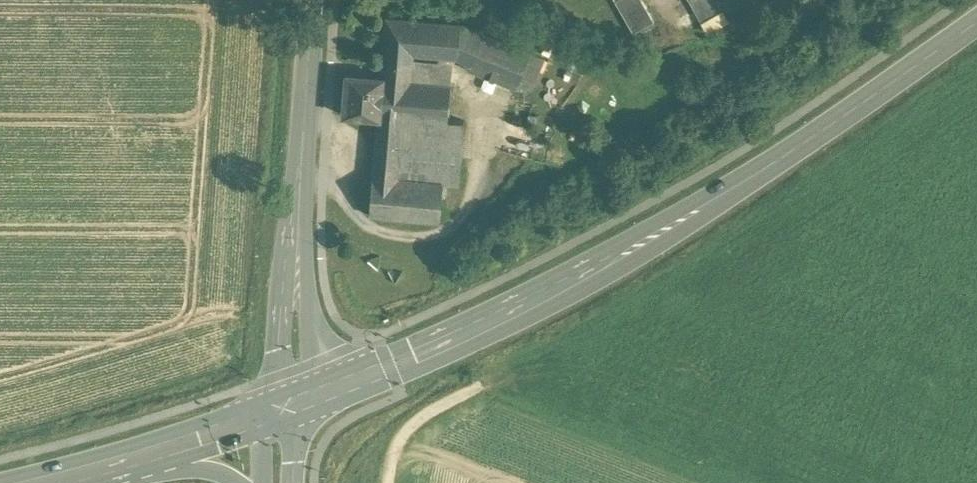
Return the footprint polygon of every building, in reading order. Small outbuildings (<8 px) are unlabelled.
[(615,0),(621,11),(641,0),(615,0)] [(621,11),(627,21),(648,10),(642,0),(641,0),(621,11)] [(689,0),(695,11),(715,0),(690,0),(689,0)] [(695,11),(701,22),(722,10),(717,0),(715,0),(695,11)] [(648,10),(627,21),(633,32),(654,20),(648,10)] [(451,84),(411,81),(413,55),(458,58),(471,64),(469,69),(516,87),(531,50),(461,22),(386,16),(381,77),(374,115),(403,118),(448,122),(448,119),(451,84)] [(381,77),(347,75),(344,112),(374,115),(381,77)] [(403,118),(374,115),(372,175),(398,177),(403,118)] [(448,122),(403,118),(398,177),(444,182),(444,183),(460,184),(465,120),(448,119),(448,122)] [(398,177),(372,175),(370,215),(440,221),(444,183),(444,182),(398,177)]
